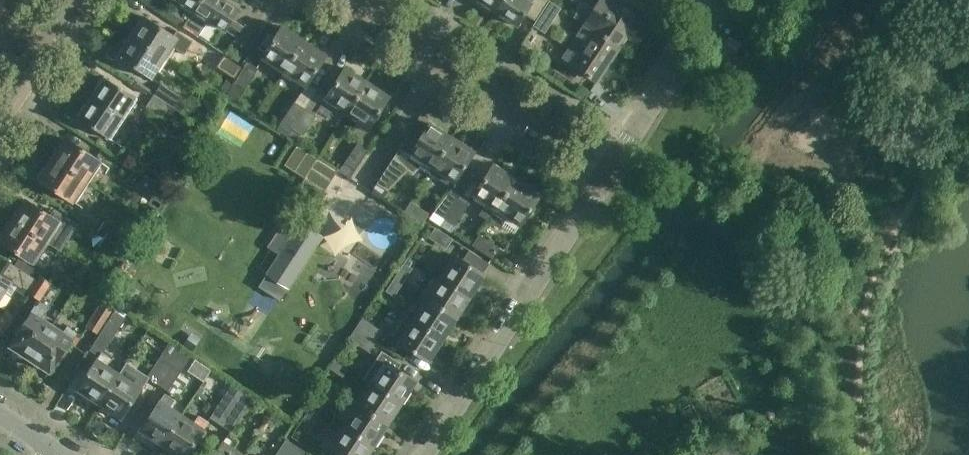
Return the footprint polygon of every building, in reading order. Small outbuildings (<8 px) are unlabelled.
[(201,0),(175,0),(193,12),(201,0)] [(193,12),(190,16),(188,20),(187,20),(182,28),(197,38),(198,38),(208,21),(225,33),(226,31),(238,39),(234,44),(246,52),(258,34),(246,26),(244,29),(232,22),(239,11),(222,0),(201,0),(193,12)] [(494,13),(503,0),(476,0),(494,13)] [(494,13),(516,27),(524,15),(536,22),(540,14),(548,2),(549,0),(503,0),(494,13)] [(619,47),(626,36),(636,43),(646,27),(636,21),(638,19),(609,0),(601,0),(592,14),(580,6),(573,17),(584,24),(619,47)] [(548,2),(540,14),(536,22),(533,26),(544,34),(560,9),(548,2)] [(188,20),(164,4),(159,12),(179,26),(180,27),(182,28),(187,20),(188,20)] [(223,55),(198,38),(197,38),(182,28),(180,27),(174,37),(144,18),(138,27),(135,26),(128,37),(163,59),(176,39),(216,65),(223,55)] [(571,64),(571,65),(596,81),(619,47),(584,24),(577,34),(587,41),(571,64)] [(280,77),(302,43),(280,30),(281,29),(280,28),(261,59),(262,59),(262,58),(273,66),(271,70),(280,77)] [(149,80),(150,79),(163,59),(128,37),(121,47),(124,49),(118,59),(149,80)] [(302,43),(280,77),(289,82),(292,78),(304,86),(303,86),(304,87),(324,57),(323,56),(323,57),(302,43)] [(237,103),(257,69),(246,63),(226,97),(237,103)] [(365,85),(345,72),(345,71),(345,70),(316,113),(317,114),(317,113),(326,118),(332,110),(344,118),(365,85)] [(92,100),(123,121),(137,100),(105,79),(92,100)] [(161,85),(160,87),(153,96),(175,110),(180,113),(187,103),(161,85)] [(365,85),(344,118),(356,126),(350,134),(359,140),(358,141),(359,141),(388,98),(387,98),(386,98),(365,85)] [(153,96),(145,108),(162,119),(167,110),(172,114),(175,110),(153,96)] [(123,121),(92,100),(78,120),(110,141),(123,121)] [(294,102),(275,130),(286,137),(304,109),(294,102)] [(302,136),(315,116),(304,109),(286,137),(287,138),(288,136),(291,138),(295,132),(302,136)] [(389,164),(375,185),(386,192),(387,191),(408,171),(412,175),(420,167),(429,172),(450,140),(430,126),(429,125),(411,154),(401,148),(403,145),(402,144),(389,164)] [(133,127),(129,134),(139,141),(144,134),(133,127)] [(52,161),(85,182),(98,162),(65,140),(52,161)] [(450,140),(429,172),(438,179),(441,174),(453,182),(452,183),(453,183),(473,153),(471,152),(471,153),(450,140)] [(348,179),(349,179),(367,151),(355,143),(337,171),(348,179)] [(295,146),(282,166),(302,180),(296,190),(316,203),(336,172),(295,146)] [(85,182),(52,161),(39,181),(71,202),(85,182)] [(487,222),(492,214),(513,181),(493,168),(493,167),(492,166),(472,196),(473,197),(474,196),(485,203),(477,216),(487,222)] [(145,178),(138,187),(163,204),(170,194),(145,178)] [(513,181),(492,214),(504,221),(506,217),(518,224),(517,225),(518,226),(538,196),(537,195),(537,196),(513,181)] [(438,226),(456,199),(447,193),(446,192),(428,219),(438,226)] [(467,206),(466,206),(456,199),(438,226),(449,233),(467,206)] [(25,201),(11,221),(45,243),(58,251),(75,226),(53,211),(49,217),(25,201)] [(288,217),(268,248),(279,255),(266,275),(287,288),(320,237),(288,217)] [(11,221),(0,237),(0,243),(31,263),(45,243),(11,221)] [(103,223),(96,233),(104,238),(121,249),(130,254),(136,245),(103,223)] [(471,246),(492,259),(499,248),(478,235),(471,246)] [(104,238),(98,248),(115,259),(121,249),(104,238)] [(439,280),(469,299),(484,277),(481,275),(488,265),(468,252),(461,262),(454,257),(439,280)] [(9,284),(27,296),(28,295),(36,281),(7,262),(0,274),(0,298),(9,284)] [(412,269),(404,263),(392,280),(401,286),(412,269)] [(49,285),(40,279),(38,278),(36,281),(28,295),(38,301),(49,285)] [(125,315),(139,292),(121,280),(120,281),(122,282),(108,303),(124,313),(124,314),(125,315)] [(385,292),(393,297),(401,286),(392,280),(385,292)] [(455,320),(469,299),(439,280),(425,301),(455,320)] [(441,341),(455,320),(425,301),(411,322),(441,341)] [(86,327),(97,334),(112,310),(102,303),(86,327)] [(29,359),(51,325),(40,317),(43,313),(34,307),(8,346),(17,351),(18,355),(22,358),(26,357),(29,359)] [(114,312),(99,335),(110,342),(125,319),(114,312)] [(382,332),(362,318),(354,329),(375,343),(382,332)] [(441,341),(411,322),(404,318),(391,339),(398,343),(428,363),(441,341)] [(51,325),(29,359),(33,362),(34,365),(39,368),(42,367),(50,373),(75,334),(66,327),(63,332),(51,325)] [(348,340),(368,353),(375,343),(354,329),(348,340)] [(167,344),(146,378),(156,385),(178,351),(167,344)] [(189,358),(178,351),(156,385),(168,392),(189,358)] [(380,352),(362,379),(370,385),(400,404),(407,394),(414,383),(397,372),(401,365),(380,352)] [(99,357),(77,391),(98,405),(105,394),(118,375),(105,367),(111,360),(102,354),(101,353),(99,357)] [(335,360),(329,369),(343,378),(349,369),(335,360)] [(129,383),(118,375),(105,394),(98,405),(120,419),(136,394),(145,382),(135,376),(129,383)] [(230,385),(209,419),(219,426),(241,392),(230,385)] [(370,385),(357,406),(386,425),(400,404),(370,385)] [(231,433),(253,400),(241,392),(219,426),(231,433)] [(162,446),(175,425),(181,417),(168,408),(173,400),(164,394),(140,432),(162,446)] [(372,447),(386,425),(357,406),(343,428),(372,447)] [(162,446),(176,454),(186,454),(207,422),(198,416),(193,424),(181,417),(175,425),(162,446)] [(772,419),(766,424),(770,429),(776,425),(772,419)] [(343,428),(329,449),(336,454),(335,454),(367,454),(372,447),(343,428)] [(231,450),(237,442),(227,435),(214,454),(240,454),(231,450)] [(275,454),(290,454),(296,447),(285,440),(275,454)] [(307,454),(296,447),(290,454),(306,454),(307,454)]
